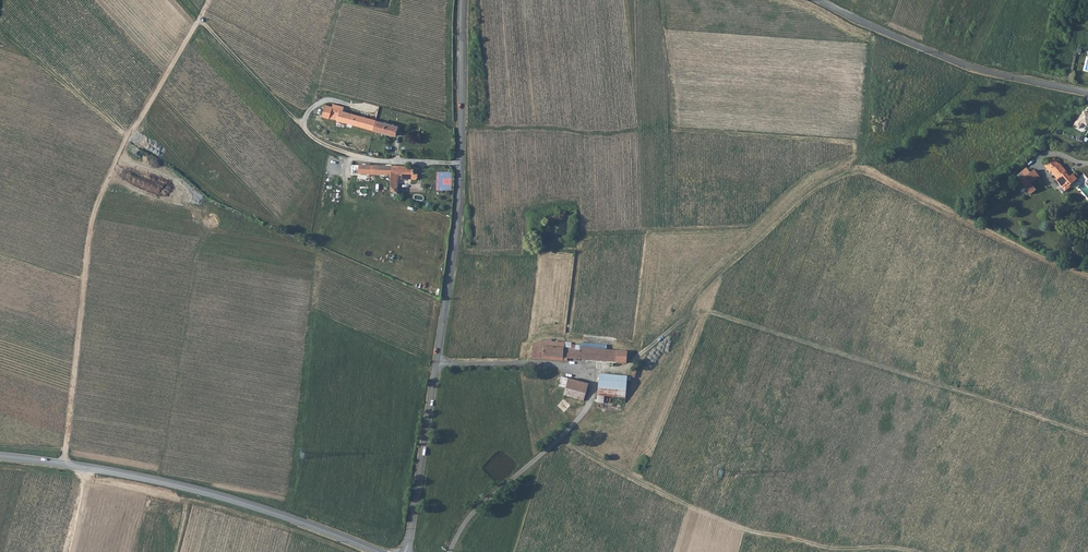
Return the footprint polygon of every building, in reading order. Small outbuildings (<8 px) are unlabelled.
[(325,105),(322,117),(328,119),(329,118),(395,136),(398,126),(351,113),(352,108),(341,105),(340,107),(333,105),(332,106),(325,105)] [(1085,114),(1084,113),(1080,120),(1078,119),(1075,124),(1081,128),(1084,122),(1087,125),(1087,124),(1087,110),(1085,114)] [(1058,165),(1052,158),(1043,166),(1049,172),(1051,171),(1057,178),(1055,179),(1062,187),(1066,183),(1069,186),(1076,179),(1071,174),(1069,176),(1064,172),(1065,171),(1059,164),(1058,165)] [(352,174),(391,176),(391,167),(352,165),(352,174)] [(391,176),(391,192),(397,195),(398,176),(401,176),(401,180),(415,180),(417,179),(418,168),(414,168),(414,167),(391,167),(391,176)] [(1038,175),(1033,169),(1024,176),(1029,182),(1038,175)] [(1035,189),(1029,182),(1024,176),(1019,181),(1030,194),(1035,189)] [(359,193),(369,193),(369,184),(360,184),(359,193)] [(532,359),(563,361),(565,342),(552,341),(552,339),(533,343),(532,359)] [(565,342),(563,361),(567,361),(567,359),(580,359),(580,360),(588,361),(588,360),(626,363),(628,351),(581,347),(580,348),(580,345),(571,344),(571,342),(565,342)] [(542,369),(536,374),(539,377),(542,375),(544,376),(546,373),(542,369)] [(599,374),(597,403),(625,405),(626,390),(632,390),(633,377),(599,374)] [(565,389),(563,396),(583,401),(588,384),(561,377),(558,386),(565,389)] [(579,426),(582,429),(597,409),(593,407),(579,426)]
